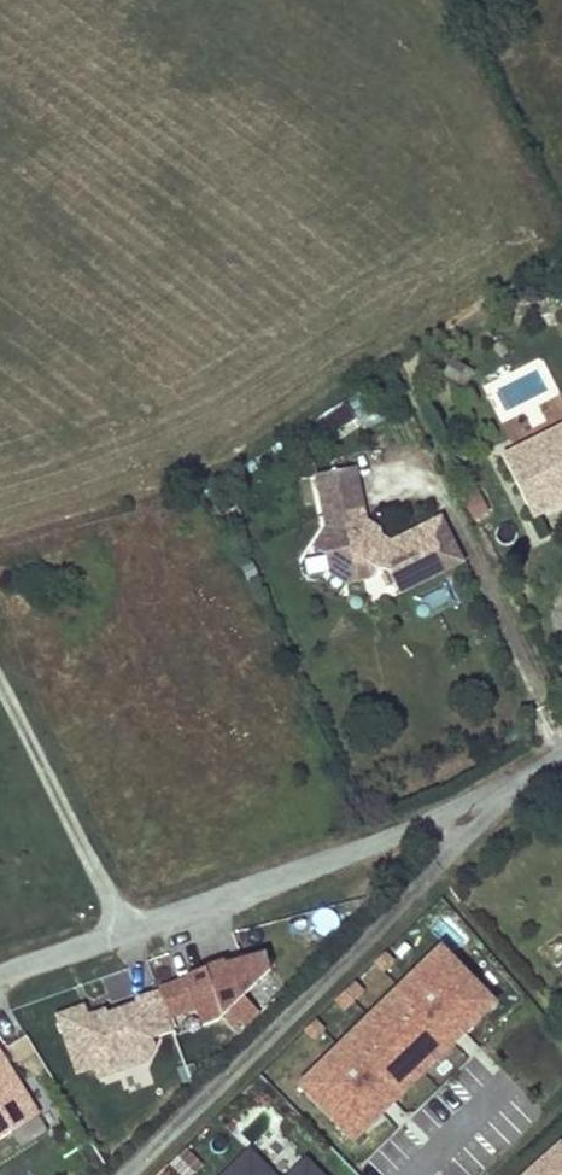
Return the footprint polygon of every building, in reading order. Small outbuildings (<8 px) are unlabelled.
[(522,446),(530,462),(559,449),(561,438),(561,427),(522,446)] [(530,521),(561,505),(561,438),(559,449),(530,462),(522,446),(499,457),(530,521)] [(349,466),(311,474),(322,527),(310,545),(323,553),(326,571),(342,581),(364,577),(371,567),(385,570),(395,591),(458,561),(437,517),(384,543),(371,533),(359,524),(360,521),(349,466)] [(479,489),(460,497),(471,522),(490,514),(479,489)] [(360,521),(359,524),(371,533),(373,531),(360,521)] [(295,558),(298,574),(307,580),(315,578),(339,594),(363,589),(371,604),(395,591),(385,570),(371,567),(364,577),(342,581),(326,571),(323,553),(310,545),(305,542),(295,558)] [(500,1006),(442,948),(301,1087),(359,1146),(500,1006)] [(397,962),(388,952),(377,963),(386,972),(397,962)] [(267,957),(235,964),(208,974),(222,1013),(225,1021),(234,1018),(246,1031),(263,1016),(285,994),(272,980),(271,979),(267,957)] [(208,974),(164,990),(178,1029),(201,1021),(204,1029),(225,1021),(222,1013),(208,974)] [(367,993),(357,983),(337,1003),(347,1013),(367,993)] [(151,1059),(158,1045),(157,1043),(155,1037),(178,1029),(164,990),(142,997),(143,1002),(111,1013),(109,1009),(91,1016),(88,1005),(62,1014),(82,1069),(100,1063),(104,1075),(151,1059)] [(326,1032),(318,1022),(304,1034),(313,1044),(326,1032)] [(37,1121),(0,1056),(0,1141),(37,1121)] [(526,1174),(561,1174),(561,1141),(526,1174)] [(247,1146),(218,1174),(274,1174),(247,1146)] [(299,1156),(277,1174),(319,1174),(299,1156)]
